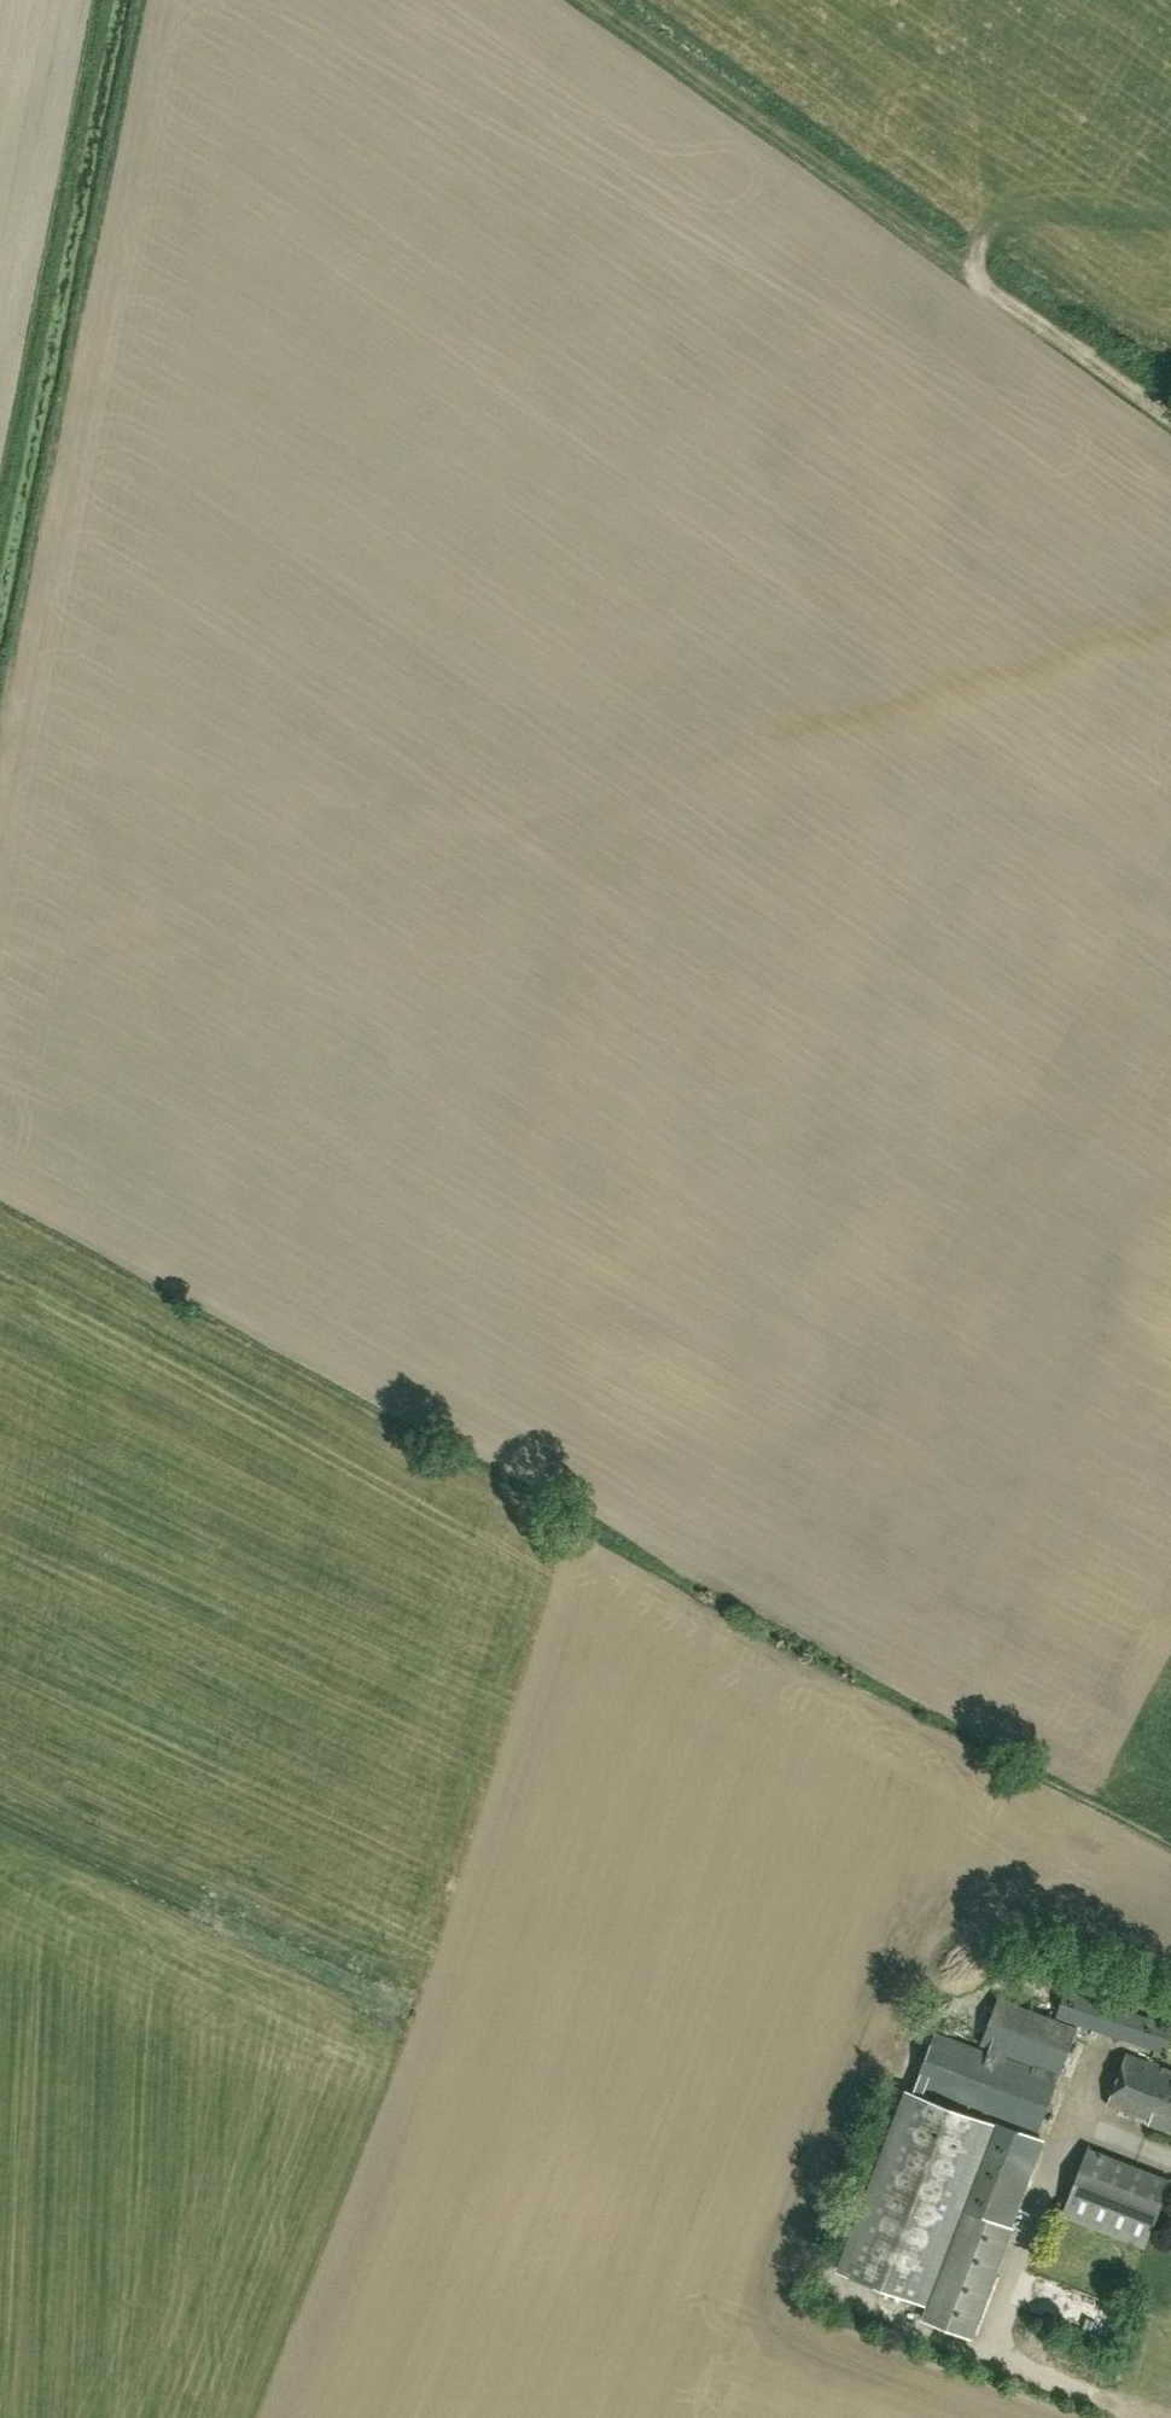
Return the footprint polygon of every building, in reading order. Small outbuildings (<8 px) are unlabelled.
[(1042,1961),(1041,1981),(1068,1982),(1069,1962),(1042,1961)] [(990,2024),(1073,2053),(1085,2021),(1002,1992),(990,2024)] [(1088,2022),(1056,2101),(1165,2144),(1170,2130),(1170,2055),(1088,2022)] [(1143,2246),(1160,2203),(1169,2180),(1087,2148),(1061,2214),(1143,2246)] [(980,2172),(936,2314),(986,2330),(1027,2199),(998,2190),(1002,2178),(980,2172)] [(1050,2303),(1074,2317),(1086,2296),(1061,2282),(1050,2303)]
